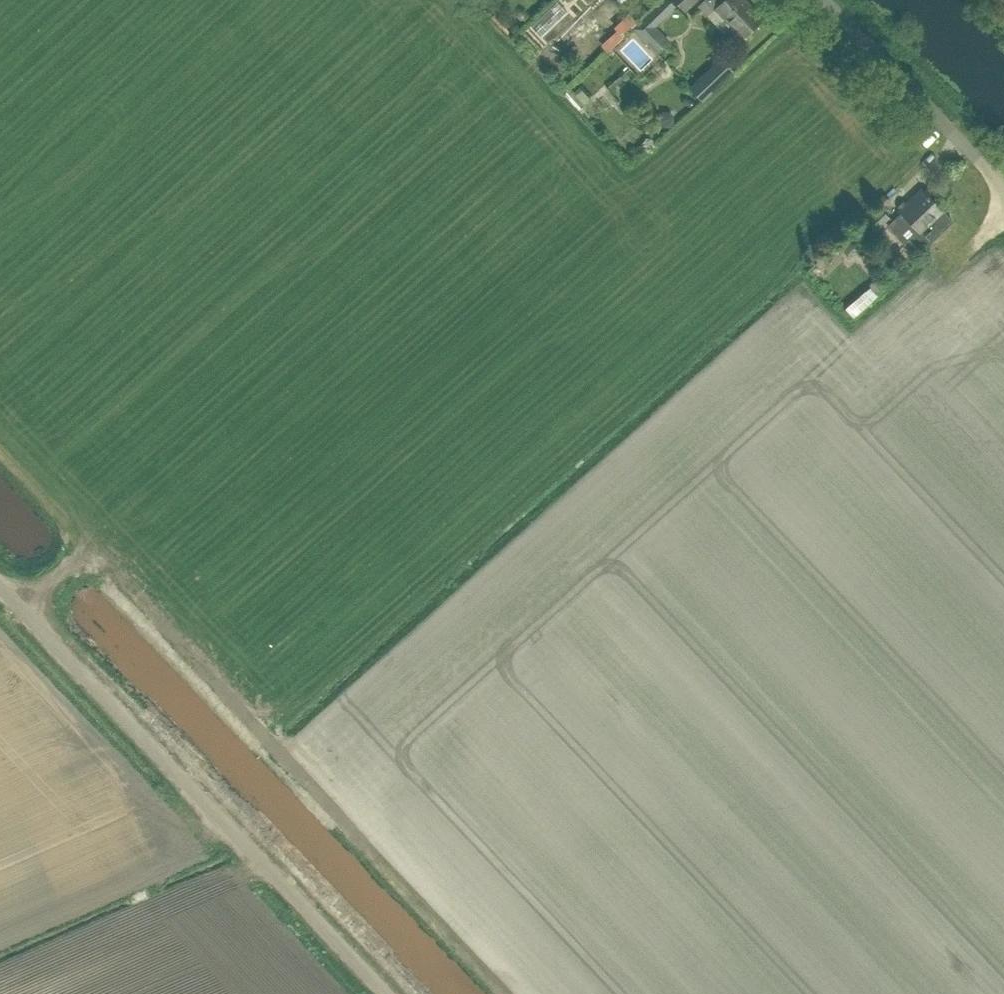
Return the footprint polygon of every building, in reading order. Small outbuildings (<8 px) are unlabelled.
[(686,11),(698,0),(675,0),(686,11)] [(746,0),(709,0),(743,35),(762,17),(746,0)] [(632,28),(642,39),(656,26),(671,11),(661,1),(632,28)] [(923,189),(899,211),(929,243),(953,221),(923,189)]
